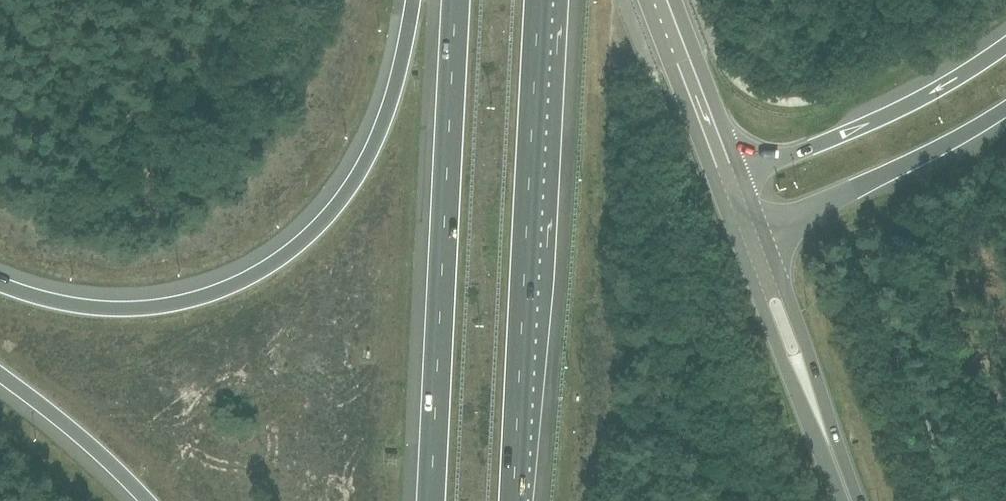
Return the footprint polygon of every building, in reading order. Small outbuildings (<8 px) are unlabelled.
[(694,359),(700,357),(697,350),(692,352),(694,359)]
